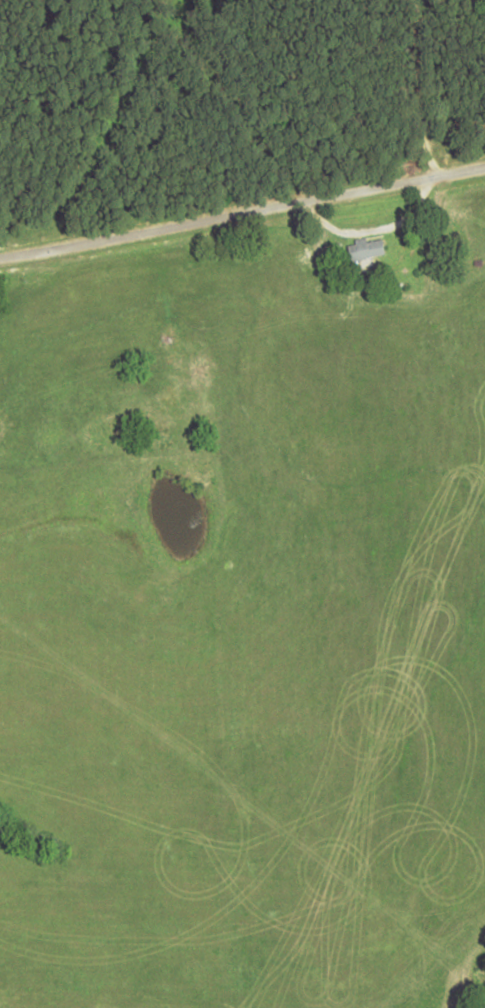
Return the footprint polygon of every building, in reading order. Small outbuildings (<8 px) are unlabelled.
[(350,262),(385,255),(381,237),(366,240),(366,239),(347,243),(350,262)]
